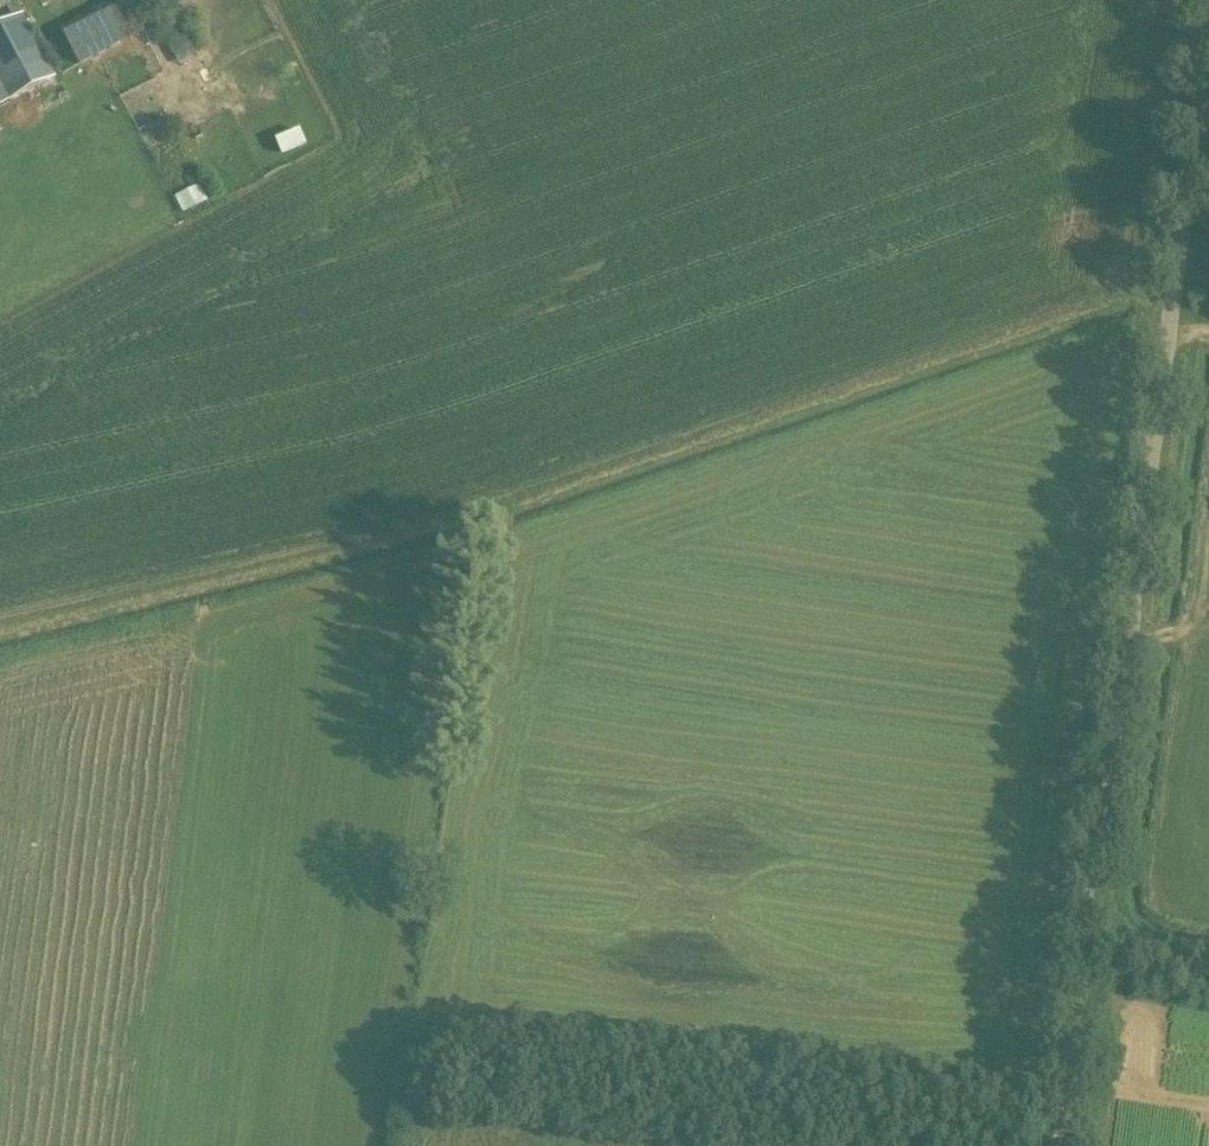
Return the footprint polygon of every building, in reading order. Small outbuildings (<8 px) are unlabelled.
[(144,34),(126,0),(120,0),(60,31),(80,67),(144,34)] [(55,80),(23,17),(0,30),(0,86),(9,103),(55,80)] [(284,155),(310,145),(304,129),(278,139),(284,155)] [(202,184),(176,197),(185,213),(210,200),(202,184)]
